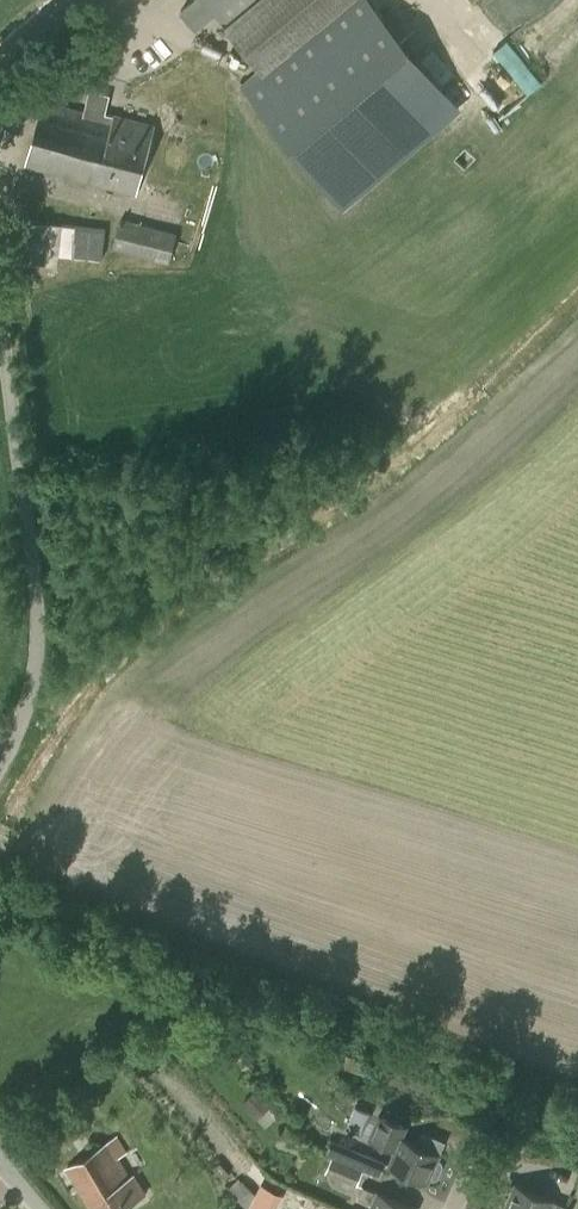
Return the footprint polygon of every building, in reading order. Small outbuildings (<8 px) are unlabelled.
[(216,12),(263,69),(346,0),(192,0),(181,10),(197,28),(216,12)] [(263,69),(244,85),(302,155),(418,58),(370,0),(346,0),(263,69)] [(497,51),(531,94),(546,82),(512,39),(497,51)] [(135,193),(153,125),(114,114),(113,117),(105,115),(110,95),(90,90),(85,111),(44,100),(27,165),(135,193)] [(52,218),(30,214),(23,252),(45,256),(52,218)] [(169,262),(177,232),(122,217),(112,247),(169,262)] [(109,228),(66,220),(61,249),(104,257),(109,228)] [(270,1105),(257,1088),(241,1101),(254,1117),(270,1105)] [(379,1109),(368,1137),(396,1149),(388,1166),(427,1184),(430,1178),(434,1179),(437,1178),(444,1163),(443,1160),(438,1158),(440,1154),(403,1138),(410,1121),(379,1109)] [(145,1195),(133,1174),(129,1178),(108,1142),(66,1167),(91,1208),(121,1208),(145,1195)] [(379,1174),(385,1161),(339,1142),(333,1155),(379,1174)] [(378,1177),(379,1174),(333,1155),(326,1172),(358,1186),(364,1170),(378,1177)] [(571,1207),(515,1183),(504,1208),(570,1208),(571,1207)] [(363,1186),(358,1197),(373,1203),(370,1208),(416,1208),(363,1186)]
